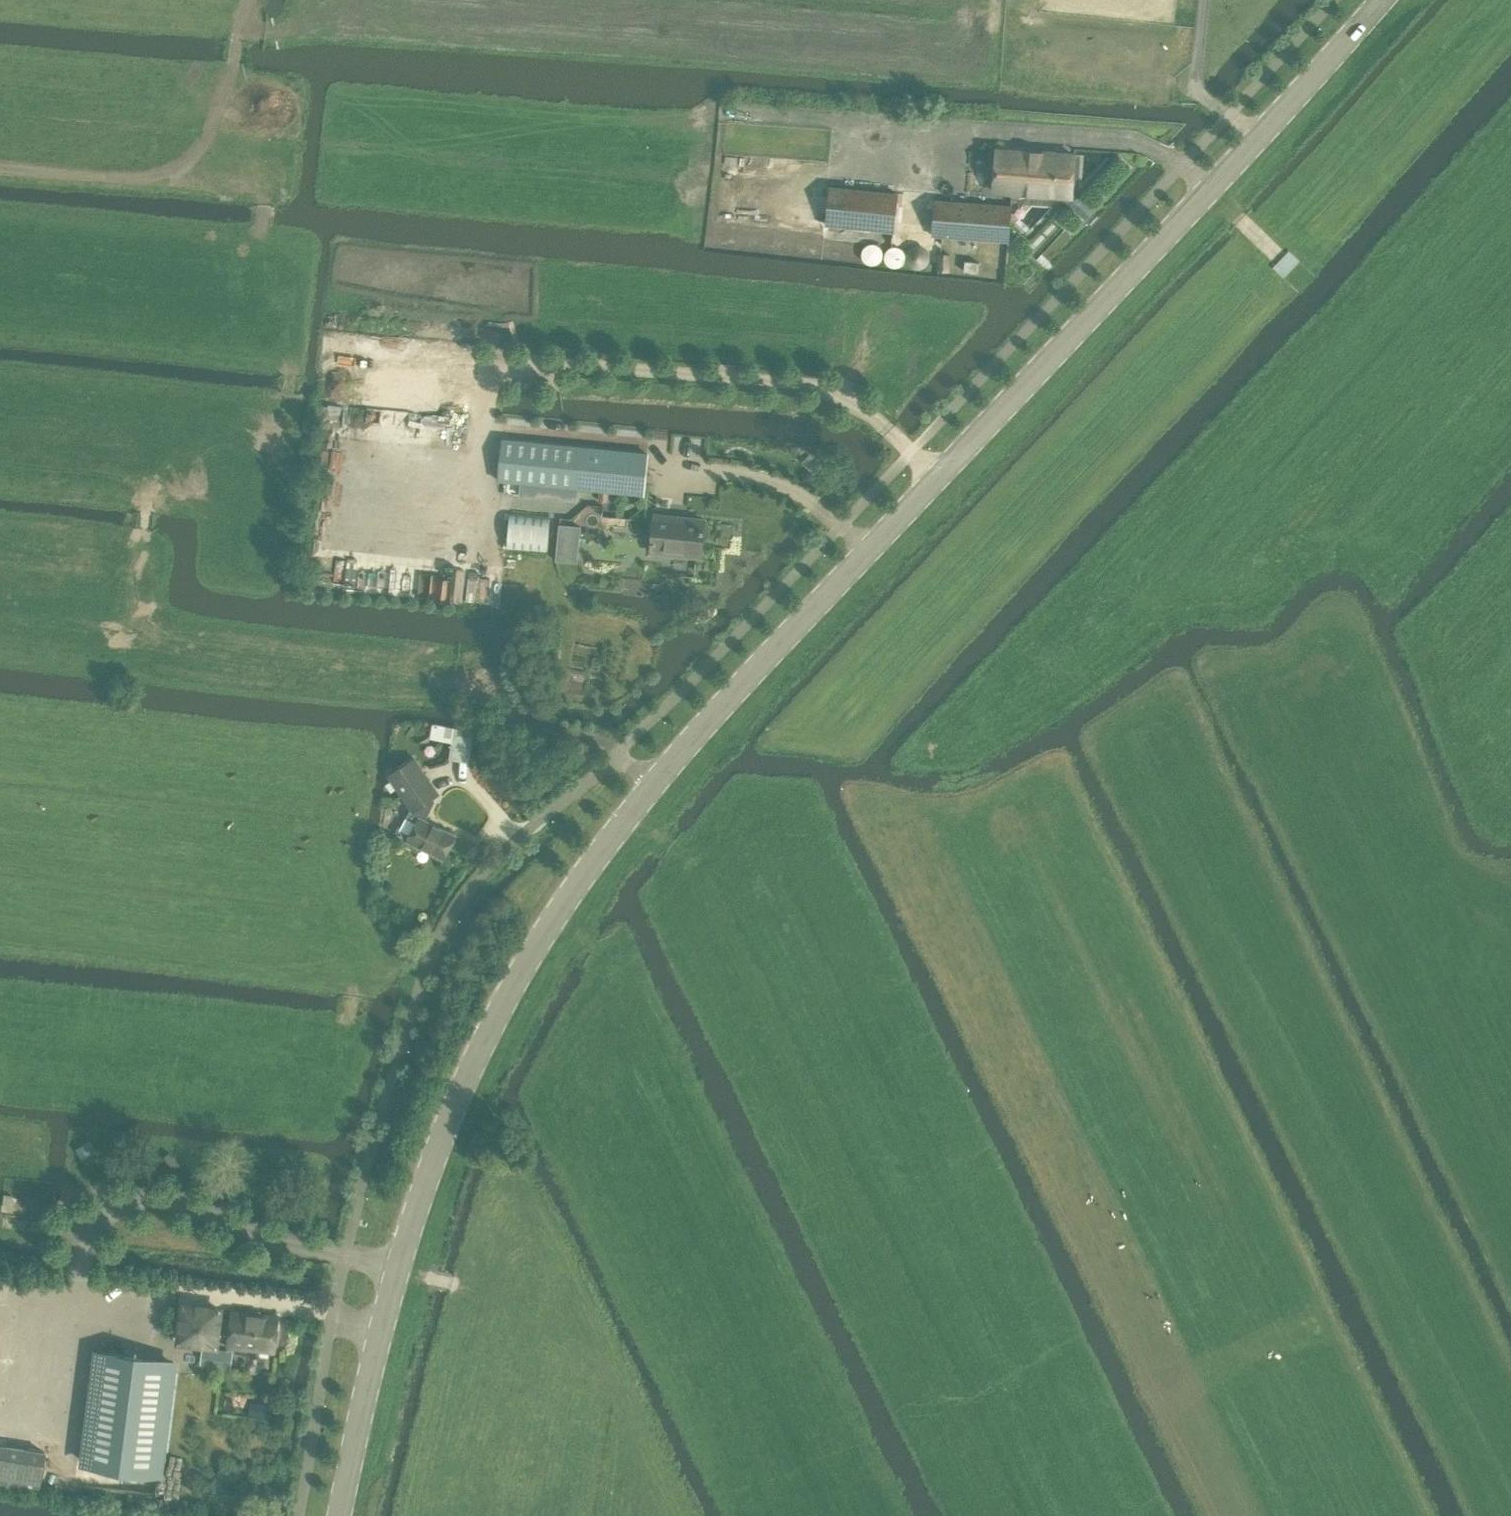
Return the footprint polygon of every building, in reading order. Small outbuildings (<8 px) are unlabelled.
[(1072,198),(1075,155),(995,150),(992,193),(1072,198)] [(894,232),(898,193),(831,186),(827,225),(894,232)] [(1010,242),(1011,206),(936,200),(934,236),(1010,242)] [(939,253),(937,270),(950,272),(952,254),(939,253)] [(979,274),(980,264),(966,263),(965,273),(979,274)] [(440,360),(438,378),(459,380),(460,362),(440,360)] [(503,438),(499,482),(521,484),(520,498),(576,503),(577,489),(599,491),(598,500),(608,501),(608,492),(644,496),(648,453),(503,438)] [(549,516),(510,511),(506,548),(510,549),(537,551),(546,552),(549,516)] [(701,558),(705,519),(656,514),(651,553),(701,558)] [(559,525),(558,537),(578,538),(579,526),(559,525)] [(551,646),(549,659),(559,661),(561,648),(551,646)] [(446,731),(444,739),(453,740),(456,741),(457,735),(457,733),(457,730),(458,728),(446,726),(446,728),(446,731)] [(444,858),(455,836),(425,822),(435,801),(433,800),(440,793),(414,757),(388,776),(412,813),(401,835),(407,838),(407,839),(444,858)] [(89,1140),(75,1149),(81,1159),(96,1150),(89,1140)] [(217,1336),(229,1338),(232,1320),(219,1318),(220,1309),(183,1305),(179,1341),(216,1345),(217,1336)] [(275,1353),(279,1317),(233,1311),(232,1320),(229,1338),(228,1348),(275,1353)] [(226,1367),(228,1352),(203,1349),(201,1364),(226,1367)] [(98,1353),(84,1463),(159,1472),(173,1362),(98,1353)] [(44,1452),(0,1445),(0,1486),(38,1492),(44,1452)]
